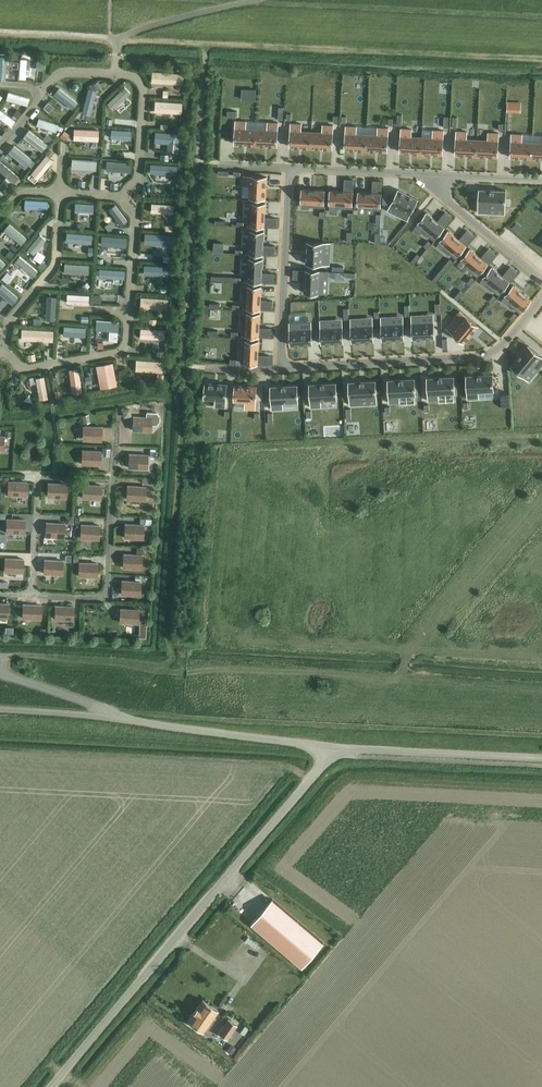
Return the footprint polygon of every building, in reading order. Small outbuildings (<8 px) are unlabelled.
[(152,75),(185,77),(185,66),(153,64),(152,75)] [(50,95),(49,102),(60,104),(61,97),(50,95)] [(16,110),(12,115),(16,118),(20,113),(16,110)] [(38,119),(59,124),(61,117),(40,111),(38,119)] [(75,121),(74,132),(100,134),(101,122),(75,121)] [(246,122),(235,121),(234,145),(255,146),(256,129),(245,129),(246,122)] [(256,129),(255,146),(276,147),(278,123),(267,123),(267,130),(256,129)] [(290,147),(311,148),(311,132),(301,132),(301,124),(291,124),(290,147)] [(311,132),(311,148),(332,149),(333,126),(322,125),(322,133),(311,132)] [(345,150),(366,151),(366,135),(356,134),(356,127),(346,126),(345,150)] [(377,135),(366,135),(366,151),(387,152),(388,128),(378,128),(377,135)] [(401,129),(400,152),(421,153),(422,137),(411,137),(411,130),(401,129)] [(422,137),(421,153),(442,154),(443,131),(433,130),(432,138),(422,137)] [(64,131),(59,137),(64,141),(69,135),(64,131)] [(455,155),(476,156),(477,140),(466,139),(466,132),(456,132),(456,139),(455,155)] [(477,140),(476,156),(497,157),(498,141),(498,134),(488,133),(488,140),(477,140)] [(46,135),(42,140),(49,145),(53,140),(46,135)] [(510,158),(531,159),(532,143),(521,142),(521,135),(511,135),(510,158)] [(532,143),(531,159),(541,159),(541,143),(532,143)] [(49,149),(44,154),(49,158),(54,153),(49,149)] [(243,176),(242,197),(249,197),(249,198),(265,199),(266,177),(243,176)] [(330,191),(329,204),(337,205),(337,208),(351,209),(352,206),(352,192),(353,180),(345,180),(344,192),(330,191)] [(358,192),(358,206),(366,206),(365,209),(380,210),(380,207),(381,193),(381,181),(373,181),(372,193),(358,192)] [(302,190),(301,203),(309,203),(309,207),(323,207),(323,204),(324,191),(302,190)] [(398,190),(391,205),(401,209),(397,216),(407,220),(410,214),(417,199),(398,190)] [(505,191),(479,190),(478,213),(489,213),(489,207),(505,207),(505,191)] [(27,192),(26,202),(49,203),(50,193),(27,192)] [(152,205),(175,206),(176,197),(153,196),(152,205)] [(265,204),(252,203),(251,211),(248,211),(247,226),(251,226),(264,226),(276,227),(277,219),(264,218),(265,204)] [(427,213),(418,223),(424,228),(422,231),(433,240),(435,238),(444,227),(452,218),(445,213),(437,222),(427,213)] [(28,226),(25,231),(31,236),(34,232),(28,226)] [(28,246),(39,254),(53,236),(42,227),(28,246)] [(247,239),(246,253),(249,254),(263,254),(275,255),(275,246),(263,246),(264,232),(250,231),(250,239),(247,239)] [(448,231),(440,241),(446,246),(444,249),(455,258),(457,256),(465,246),(473,236),(467,231),(459,240),(448,231)] [(307,242),(306,264),(322,265),(329,265),(330,255),(322,254),(323,243),(307,242)] [(470,249),(461,260),(467,265),(465,267),(477,276),(479,274),(487,264),(495,254),(488,249),(481,258),(470,249)] [(10,251),(5,256),(9,259),(13,254),(10,251)] [(417,254),(410,262),(414,265),(420,257),(417,254)] [(246,267),(245,281),(248,281),(261,282),(273,283),(274,274),(262,273),(262,259),(249,259),(249,267),(246,267)] [(449,259),(444,266),(447,269),(453,262),(449,259)] [(42,261),(37,266),(42,270),(46,265),(42,261)] [(492,267),(483,278),(489,283),(487,285),(498,295),(500,292),(509,282),(517,273),(510,267),(502,276),(492,267)] [(293,270),(293,279),(305,279),(304,293),(318,294),(321,294),(322,272),(319,271),(306,270),(306,271),(293,270)] [(6,272),(2,278),(7,282),(12,276),(6,272)] [(439,272),(432,280),(436,283),(442,275),(439,272)] [(261,287),(248,286),(247,294),(244,294),(243,309),(247,309),(260,309),(272,310),(272,301),(260,301),(261,287)] [(513,286),(505,296),(511,301),(509,303),(520,313),(522,310),(531,300),(513,286)] [(460,290),(454,298),(457,301),(464,293),(460,290)] [(459,324),(452,333),(464,343),(478,326),(465,316),(460,311),(453,319),(459,324)] [(259,328),(260,314),(246,314),(246,321),(243,321),(242,336),(245,336),(259,337),(271,337),(271,329),(259,328)] [(422,315),(411,316),(412,323),(413,339),(434,338),(433,322),(422,323),(422,315)] [(391,317),(381,318),(381,325),(382,341),(404,340),(403,324),(392,324),(391,317)] [(361,319),(351,319),(351,326),(352,343),(373,341),(372,325),(361,326),(361,319)] [(331,320),(320,321),(321,328),(320,328),(321,344),(343,343),(342,327),(331,327),(331,320)] [(300,322),(289,323),(290,346),(312,345),(312,338),(318,338),(317,328),(311,329),(311,328),(300,329),(300,322)] [(258,342),(245,341),(245,349),(241,349),(241,363),(269,365),(270,356),(258,356),(258,342)] [(511,366),(523,377),(533,365),(539,369),(541,365),(541,358),(528,346),(511,366)] [(360,381),(376,381),(376,367),(360,367),(360,381)] [(42,394),(52,392),(46,369),(37,372),(42,394)] [(493,391),(492,374),(466,376),(467,399),(478,399),(478,392),(493,391)] [(427,378),(428,401),(438,401),(438,394),(454,393),(453,377),(427,378)] [(414,379),(388,380),(389,403),(399,403),(399,396),(415,395),(414,379)] [(375,381),(349,382),(350,405),(361,405),(360,398),(376,397),(375,381)] [(226,384),(205,383),(204,399),(215,400),(215,407),(225,408),(226,384)] [(336,383),(309,384),(311,408),(320,407),(320,400),(337,399),(336,383)] [(256,386),(235,385),(234,401),(235,401),(245,402),(244,409),(255,410),(256,386)] [(297,385),(270,387),(272,410),(282,409),(282,402),(298,402),(297,385)] [(509,394),(500,394),(501,407),(510,407),(509,394)] [(123,418),(131,417),(130,409),(122,410),(123,418)] [(151,432),(151,425),(156,426),(159,422),(160,417),(157,413),(146,413),(146,418),(133,417),(132,425),(138,426),(137,431),(151,432)] [(78,417),(80,425),(90,423),(89,415),(78,417)] [(101,428),(83,427),(83,435),(88,435),(88,441),(101,441),(101,428)] [(100,452),(82,451),(82,459),(87,459),(86,465),(100,465),(100,452)] [(134,463),(133,468),(147,469),(147,455),(129,455),(128,463),(134,463)] [(8,482),(7,495),(21,496),(21,491),(26,491),(26,483),(8,482)] [(53,492),(52,497),(66,498),(66,485),(48,484),(48,492),(53,492)] [(101,494),(101,486),(83,485),(82,499),(95,499),(96,494),(101,494)] [(127,486),(127,494),(132,495),(131,500),(145,501),(146,487),(127,486)] [(25,529),(25,520),(6,520),(6,533),(19,534),(19,528),(25,529)] [(50,537),(64,538),(64,524),(46,523),(45,531),(51,532),(50,537)] [(81,525),(80,539),(93,539),(94,534),(99,534),(99,526),(81,525)] [(129,538),(143,539),(143,526),(125,525),(124,533),(129,533),(129,538)] [(128,568),(141,569),(142,556),(123,555),(123,563),(128,563),(128,568)] [(5,559),(4,572),(18,573),(18,568),(23,568),(23,560),(5,559)] [(49,574),(62,575),(63,561),(44,560),(44,569),(49,569),(49,574)] [(78,577),(92,577),(92,572),(97,572),(97,564),(79,563),(78,577)] [(140,582),(122,581),(121,590),(126,590),(126,595),(139,596),(140,582)] [(7,618),(8,604),(0,604),(0,617),(7,618)] [(27,619),(40,619),(41,606),(23,605),(22,613),(27,613),(27,619)] [(59,620),(73,621),(73,607),(55,606),(55,614),(60,615),(59,620)] [(138,624),(139,610),(120,609),(120,617),(125,618),(124,623),(138,624)] [(272,899),(251,924),(303,968),(324,943),(272,899)] [(217,1010),(202,999),(188,1020),(203,1031),(217,1010)] [(236,1026),(227,1019),(218,1033),(227,1039),(236,1026)] [(244,1026),(240,1033),(243,1035),(248,1029),(244,1026)] [(231,1045),(226,1051),(231,1055),(236,1048),(231,1045)]
